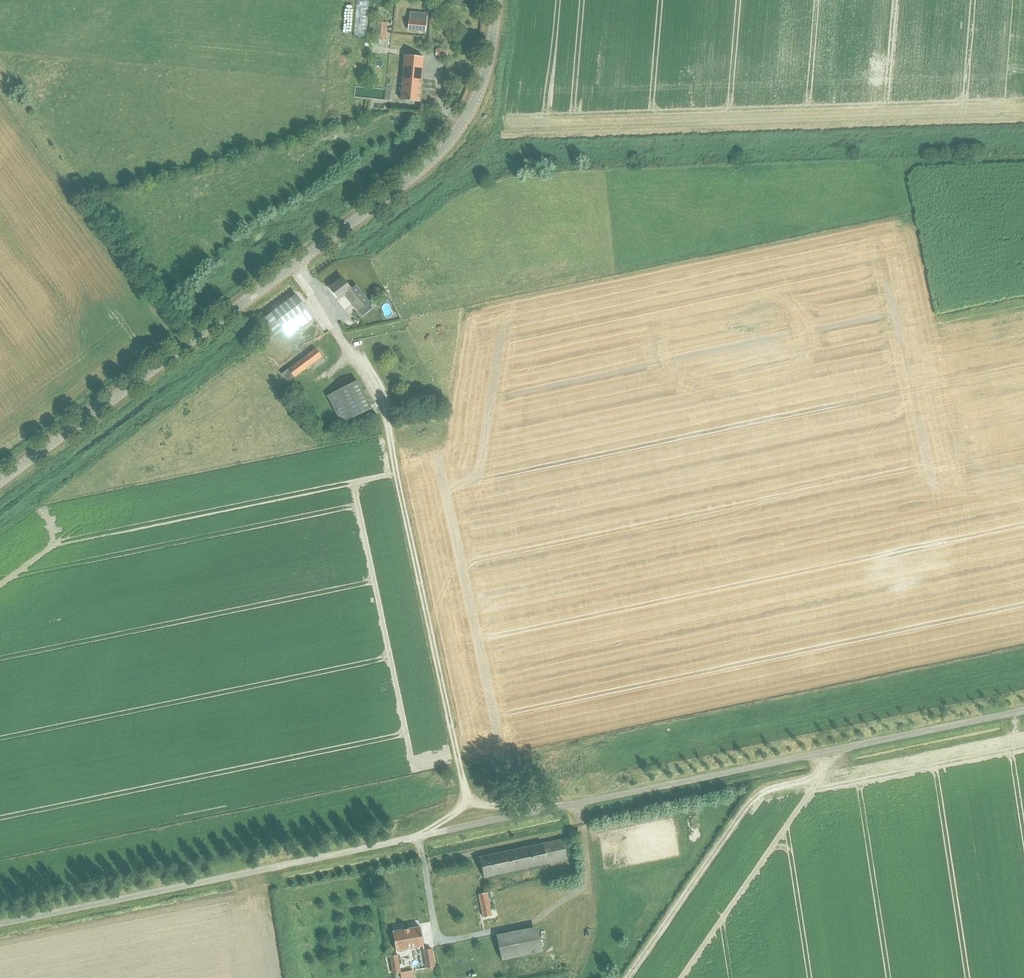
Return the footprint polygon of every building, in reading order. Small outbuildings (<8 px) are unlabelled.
[(353,33),(355,1),(344,0),(343,33),(353,33)] [(425,32),(426,22),(408,21),(407,31),(425,32)] [(388,23),(375,22),(373,38),(386,40),(388,23)] [(419,101),(423,56),(406,55),(401,99),(419,101)] [(355,287),(351,290),(343,278),(330,287),(338,300),(345,295),(356,312),(367,304),(355,287)] [(296,296),(262,320),(269,329),(273,335),(282,328),(289,337),(313,319),(296,296)] [(316,370),(325,362),(315,349),(282,375),(289,384),(312,366),(316,370)] [(340,390),(329,395),(343,423),(353,418),(371,409),(358,381),(340,390)] [(483,877),(567,860),(563,840),(479,857),(483,877)] [(483,917),(491,916),(486,892),(478,894),(483,917)] [(395,950),(423,946),(419,927),(392,932),(395,950)] [(516,931),(496,935),(501,960),(521,956),(516,931)] [(426,968),(434,967),(430,949),(423,950),(426,968)] [(399,968),(397,955),(389,956),(391,966),(395,965),(396,969),(399,968)]
